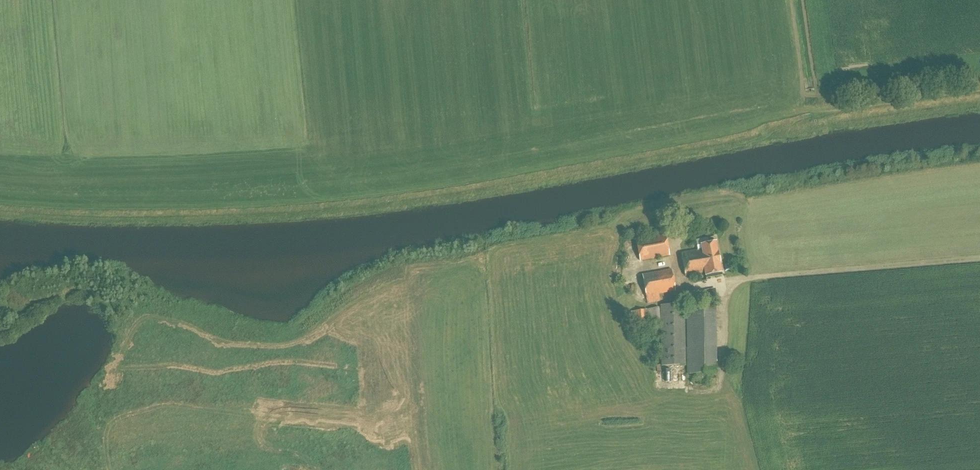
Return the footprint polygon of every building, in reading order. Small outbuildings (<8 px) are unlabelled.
[(640,261),(669,255),(665,229),(655,231),(656,236),(636,239),(640,261)] [(721,272),(716,242),(701,245),(701,249),(681,253),(685,276),(705,272),(705,275),(706,275),(706,278),(722,275),(721,272)] [(647,303),(659,301),(658,294),(675,291),(671,269),(642,275),(647,303)] [(688,373),(716,373),(715,316),(715,304),(686,304),(688,373)] [(685,365),(684,305),(660,305),(660,306),(648,309),(650,325),(661,323),(662,366),(685,365)] [(632,329),(646,327),(645,326),(649,325),(647,309),(630,311),(632,329)]
